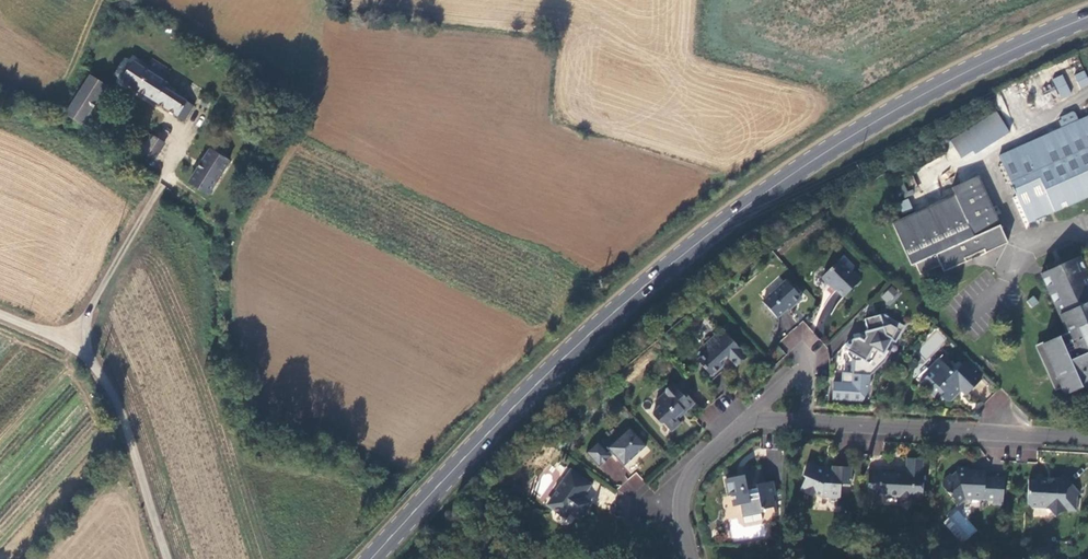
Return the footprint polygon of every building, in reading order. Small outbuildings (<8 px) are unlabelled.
[(148,72),(135,65),(122,83),(156,105),(166,90),(169,85),(166,83),(171,74),(154,63),(148,72)] [(1074,75),(1081,89),(1087,85),(1087,78),(1084,70),(1074,75)] [(1063,74),(1052,78),(1061,99),(1071,94),(1063,74)] [(91,79),(65,117),(81,127),(106,89),(91,79)] [(166,90),(156,105),(186,123),(196,109),(166,90)] [(950,140),(963,160),(1009,131),(996,111),(950,140)] [(1076,118),(1074,113),(1072,111),(1059,117),(1060,119),(1057,121),(1059,125),(996,152),(1025,221),(1051,211),(1087,194),(1087,113),(1076,118)] [(153,138),(142,153),(155,163),(166,148),(153,138)] [(212,150),(191,184),(210,196),(231,162),(212,150)] [(1006,242),(1000,229),(976,176),(950,187),(953,195),(891,223),(910,265),(913,263),(918,274),(939,265),(942,271),(964,261),(963,258),(982,249),(984,252),(1006,242)] [(909,199),(900,201),(902,212),(911,210),(909,199)] [(1080,257),(1043,273),(1068,333),(1038,347),(1056,389),(1061,387),(1064,396),(1087,386),(1087,274),(1080,257)] [(841,263),(826,278),(825,282),(829,287),(834,286),(847,298),(855,290),(855,287),(858,287),(864,281),(855,273),(851,273),(841,263)] [(803,299),(788,282),(764,303),(779,319),(790,309),(790,307),(794,304),(795,307),(803,299)] [(889,305),(899,292),(891,285),(880,298),(889,305)] [(1030,308),(1039,303),(1034,295),(1026,300),(1030,308)] [(897,343),(906,328),(884,316),(881,317),(881,316),(865,320),(868,332),(866,333),(867,338),(865,342),(860,339),(850,343),(846,351),(849,353),(850,356),(851,359),(854,361),(858,362),(860,362),(862,361),(864,361),(872,365),(879,352),(885,355),(893,341),(897,343)] [(803,339),(816,352),(824,344),(801,320),(777,344),(787,355),(803,339)] [(738,368),(749,358),(727,333),(720,339),(717,336),(705,347),(709,353),(699,362),(713,377),(724,367),(721,364),(728,358),(738,368)] [(945,356),(942,360),(952,370),(952,364),(945,356)] [(953,403),(960,397),(957,394),(962,390),(964,393),(968,396),(984,381),(967,364),(958,372),(954,372),(952,370),(942,360),(931,371),(933,373),(923,384),(941,402),(944,399),(948,403),(950,401),(953,403)] [(841,381),(833,381),(831,399),(867,402),(870,374),(842,371),(841,381)] [(686,410),(695,402),(687,393),(684,395),(674,383),(667,389),(666,393),(657,402),(660,406),(655,412),(655,416),(662,424),(665,425),(673,433),(682,424),(677,418),(685,411),(686,410)] [(632,428),(607,450),(600,443),(587,454),(601,468),(613,458),(613,456),(615,455),(626,467),(648,447),(632,428)] [(907,471),(923,473),(923,459),(907,459),(907,471)] [(809,464),(805,476),(807,478),(802,491),(815,497),(817,494),(822,496),(828,496),(828,502),(840,503),(841,484),(852,485),(853,468),(834,467),(834,469),(832,469),(832,473),(827,473),(826,471),(809,464)] [(985,500),(994,500),(1004,501),(1004,493),(1006,479),(987,478),(987,474),(983,474),(980,476),(976,476),(973,473),(969,473),(969,468),(958,467),(958,472),(954,476),(952,475),(944,481),(944,486),(960,505),(967,498),(968,495),(985,497),(985,500)] [(594,485),(573,470),(567,478),(565,476),(556,489),(558,491),(552,500),(558,505),(556,509),(567,518),(570,512),(578,517),(582,517),(590,505),(590,500),(582,495),(584,492),(588,494),(594,485)] [(745,473),(745,475),(746,480),(740,482),(739,476),(727,478),(730,496),(733,495),(735,506),(741,506),(743,517),(763,514),(762,510),(774,508),(772,497),(775,496),(773,482),(766,484),(763,470),(745,473)] [(925,473),(923,473),(907,471),(902,471),(902,475),(896,474),(881,473),(881,472),(870,471),(868,497),(880,498),(880,495),(923,497),(925,473)] [(621,485),(626,496),(645,486),(639,475),(621,485)] [(1038,480),(1029,480),(1029,493),(1025,493),(1025,499),(1028,500),(1028,503),(1032,507),(1049,508),(1056,517),(1064,511),(1074,511),(1075,499),(1081,493),(1065,476),(1056,484),(1048,484),(1048,478),(1038,478),(1038,480)] [(957,509),(942,522),(962,544),(977,530),(957,509)]
